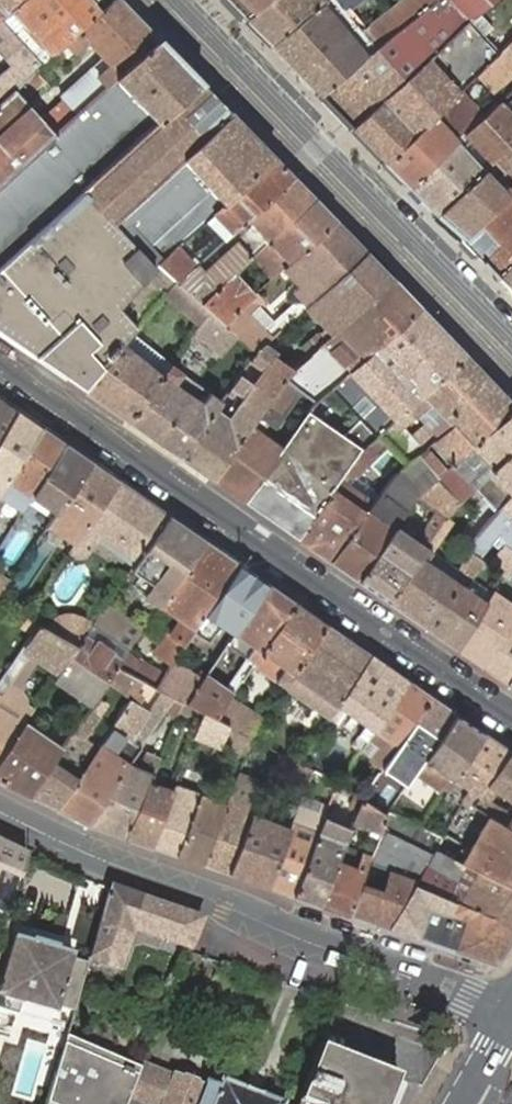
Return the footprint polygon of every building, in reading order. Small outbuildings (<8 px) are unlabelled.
[(106,0),(18,0),(0,16),(0,40),(29,70),(31,69),(55,47),(106,0)] [(18,0),(0,0),(0,16),(18,0)] [(112,78),(155,39),(118,0),(106,0),(55,47),(65,57),(84,40),(101,59),(64,94),(78,109),(112,78)] [(246,19),(269,0),(228,0),(246,19)] [(246,19),(270,44),(325,0),(269,0),(246,19)] [(270,44),(318,93),(434,0),(392,0),(364,22),(341,29),(337,23),(349,5),(347,1),(347,0),(325,0),(270,44)] [(318,93),(345,122),(384,162),(458,90),(473,75),(478,70),(496,53),(469,19),(493,0),(434,0),(318,93)] [(511,70),(511,37),(496,53),(478,70),(493,87),(511,70)] [(155,39),(112,78),(153,122),(197,82),(155,39)] [(29,70),(0,40),(0,97),(29,70)] [(73,114),(63,104),(41,123),(19,102),(42,81),(31,69),(29,70),(0,97),(0,182),(10,173),(73,114)] [(478,70),(473,75),(489,91),(493,87),(478,70)] [(112,78),(78,109),(73,114),(10,173),(0,182),(0,262),(153,122),(112,78)] [(153,122),(0,262),(0,331),(84,389),(123,342),(132,332),(163,294),(176,280),(156,263),(174,247),(212,212),(272,158),(197,82),(153,122)] [(458,90),(384,162),(404,183),(408,187),(481,114),(458,90)] [(408,187),(435,214),(511,136),(511,117),(496,100),(481,114),(408,187)] [(435,214),(438,218),(459,235),(511,187),(511,136),(435,214)] [(290,177),(272,158),(212,212),(222,223),(184,258),(174,247),(156,263),(176,280),(192,266),(244,219),(290,177)] [(240,265),(252,254),(257,250),(310,198),(290,177),(244,219),(257,233),(246,243),(241,238),(200,274),(192,266),(176,280),(201,303),(240,265)] [(459,235),(457,238),(509,292),(511,290),(511,187),(459,235)] [(280,270),(332,221),(310,198),(257,250),(278,272),(280,270)] [(293,292),(305,305),(362,252),(332,221),(280,270),(286,275),(300,263),(311,275),(297,288),(293,292)] [(252,254),(272,277),(278,272),(257,250),(252,254)] [(328,336),(389,280),(362,252),(305,305),(302,308),(328,336)] [(286,275),(297,288),(311,275),(300,263),(286,275)] [(210,311),(224,323),(245,302),(230,286),(238,279),(246,271),(240,265),(201,303),(210,311)] [(245,302),(252,296),(238,279),(230,286),(245,302)] [(200,325),(210,311),(201,303),(176,280),(163,294),(200,325)] [(284,376),(297,388),(325,364),(325,363),(325,350),(330,347),(350,369),(416,307),(389,280),(328,336),(285,375),(284,376)] [(255,351),(258,347),(270,337),(247,313),(257,303),(252,296),(245,302),(224,323),(234,332),(255,351)] [(350,369),(341,377),(369,409),(385,427),(463,355),(416,307),(350,369)] [(234,332),(224,323),(210,311),(200,325),(189,339),(202,349),(210,338),(222,348),(234,332)] [(155,351),(132,332),(123,342),(148,358),(155,351)] [(123,342),(84,389),(129,420),(171,362),(155,351),(148,358),(123,342)] [(285,375),(258,347),(255,351),(250,358),(264,368),(253,381),(240,373),(236,377),(265,403),(266,402),(284,376),(285,375)] [(463,355),(385,427),(380,431),(389,440),(408,459),(425,443),(435,434),(456,456),(466,448),(511,407),(463,355)] [(171,362),(129,420),(182,457),(216,408),(223,397),(211,389),(203,397),(178,378),(184,370),(171,362)] [(211,389),(184,370),(178,378),(203,397),(211,389)] [(295,389),(297,388),(284,376),(266,402),(265,403),(278,412),(279,411),(295,389)] [(182,457),(213,479),(246,431),(257,415),(258,413),(265,403),(236,377),(227,391),(232,396),(236,390),(244,396),(238,406),(236,406),(229,416),(216,408),(182,457)] [(380,431),(385,427),(369,409),(352,424),(318,398),(314,402),(298,424),(290,435),(277,454),(260,477),(244,500),(298,538),(315,515),(340,479),(363,447),(380,431)] [(15,410),(0,400),(0,433),(15,410)] [(278,412),(265,403),(258,413),(257,415),(270,423),(278,412)] [(456,456),(433,477),(417,491),(445,515),(455,504),(464,495),(473,485),(489,469),(511,444),(511,407),(466,448),(456,456)] [(11,475),(41,428),(15,410),(0,433),(0,492),(11,475)] [(11,475),(32,490),(32,489),(61,442),(41,428),(11,475)] [(213,479),(244,500),(260,477),(277,454),(246,431),(213,479)] [(425,443),(408,459),(395,471),(374,501),(331,561),(358,579),(401,515),(417,491),(433,477),(456,456),(435,434),(425,443)] [(39,520),(47,526),(49,521),(89,462),(61,442),(32,489),(32,490),(27,497),(46,509),(39,520)] [(489,469),(473,485),(499,507),(511,492),(511,444),(489,469)] [(87,526),(117,481),(89,462),(49,521),(57,526),(67,513),(87,526)] [(11,475),(0,492),(0,494),(6,499),(20,508),(27,497),(32,490),(11,475)] [(315,515),(298,538),(331,561),(374,501),(340,479),(315,515)] [(87,526),(78,540),(126,573),(129,568),(166,515),(117,481),(87,526)] [(471,552),(478,557),(483,561),(499,538),(507,544),(493,567),(505,575),(508,578),(511,571),(511,492),(499,507),(473,538),(465,548),(471,552)] [(57,526),(78,540),(87,526),(67,513),(57,526)] [(166,593),(203,540),(166,515),(129,568),(166,593)] [(401,515),(358,579),(387,600),(435,530),(425,522),(420,528),(416,534),(404,525),(408,520),(401,515)] [(451,521),(445,515),(435,530),(387,600),(430,629),(478,557),(471,552),(454,576),(427,558),(451,521)] [(420,528),(408,520),(404,525),(416,534),(420,528)] [(238,564),(203,540),(166,593),(165,595),(184,608),(153,652),(169,663),(173,657),(194,628),(238,564)] [(478,557),(430,629),(456,648),(493,594),(475,581),(486,563),(483,561),(478,557)] [(232,633),(266,584),(238,564),(194,628),(206,637),(210,631),(216,623),(232,633)] [(0,602),(13,578),(0,571),(0,602)] [(206,670),(183,701),(196,708),(213,717),(227,696),(250,664),(292,602),(266,584),(232,633),(245,643),(240,652),(245,655),(223,687),(210,678),(212,674),(206,670)] [(456,648),(484,667),(511,621),(511,603),(494,591),(493,594),(456,648)] [(289,675),(325,625),(292,602),(250,664),(281,686),(289,675)] [(104,605),(91,624),(127,650),(140,631),(104,605)] [(484,667),(508,683),(511,676),(511,621),(484,667)] [(25,720),(33,709),(27,705),(26,701),(25,697),(24,694),(21,692),(19,690),(16,690),(12,691),(9,692),(5,690),(32,652),(59,671),(76,645),(39,623),(0,680),(0,757),(25,720)] [(226,642),(232,633),(216,623),(210,631),(226,642)] [(91,624),(76,645),(59,671),(53,678),(90,704),(108,678),(116,666),(127,650),(91,624)] [(335,705),(369,655),(325,625),(289,675),(281,686),(326,718),(335,705)] [(245,643),(232,633),(226,642),(240,652),(245,643)] [(138,656),(127,650),(116,666),(142,680),(154,685),(164,670),(140,654),(138,656)] [(365,724),(352,743),(359,749),(372,730),(406,680),(369,655),(335,705),(326,718),(323,722),(330,726),(342,708),(365,724)] [(173,657),(154,685),(163,691),(174,696),(182,701),(183,701),(206,670),(207,667),(202,663),(196,672),(173,657)] [(142,680),(116,666),(108,678),(134,691),(142,680)] [(406,680),(372,730),(382,737),(372,753),(384,761),(428,697),(406,680)] [(150,711),(130,698),(120,713),(138,725),(134,730),(145,738),(146,736),(161,714),(174,696),(163,691),(150,711)] [(227,696),(213,717),(223,723),(246,735),(258,718),(227,696)] [(416,768),(419,763),(453,713),(428,697),(384,761),(382,763),(407,781),(413,772),(416,768)] [(96,749),(84,740),(99,715),(88,707),(74,728),(61,746),(28,794),(56,808),(96,749)] [(213,717),(196,708),(189,730),(216,741),(223,723),(213,717)] [(56,808),(86,823),(128,762),(145,738),(134,730),(138,725),(120,713),(112,725),(110,727),(96,749),(56,808)] [(442,791),(445,787),(481,733),(453,713),(419,763),(416,768),(413,772),(442,791)] [(112,725),(99,715),(84,740),(96,749),(110,727),(112,725)] [(28,794),(61,746),(31,725),(25,720),(0,757),(0,781),(28,794)] [(223,723),(216,741),(242,752),(248,736),(246,735),(223,723)] [(481,733),(445,787),(452,791),(458,782),(467,789),(462,798),(472,804),(507,751),(481,733)] [(86,823),(123,836),(148,780),(163,745),(156,742),(144,769),(128,762),(86,823)] [(507,751),(472,804),(486,813),(504,824),(510,813),(489,800),(495,791),(511,803),(511,755),(507,751)] [(123,836),(150,845),(168,789),(148,780),(123,836)] [(150,845),(175,854),(197,794),(197,792),(171,782),(168,789),(150,845)] [(452,791),(462,798),(467,789),(458,782),(452,791)] [(175,854),(202,863),(229,787),(220,783),(212,800),(197,794),(175,854)] [(202,863),(226,871),(248,815),(252,807),(256,798),(245,794),(247,791),(230,784),(229,787),(202,863)] [(384,814),(358,798),(350,820),(378,831),(384,814)] [(268,886),(292,894),(323,816),(297,805),(291,822),(287,831),(268,886)] [(346,913),(386,927),(412,885),(434,848),(440,836),(418,826),(387,811),(384,814),(378,831),(367,859),(346,913)] [(510,813),(504,824),(511,829),(511,811),(510,813)] [(504,824),(486,813),(457,860),(511,887),(511,829),(504,824)] [(226,871),(268,886),(287,831),(248,815),(226,871)] [(292,894),(319,903),(333,865),(339,849),(347,827),(323,816),(292,894)] [(0,841),(0,869),(18,877),(26,854),(0,841)] [(457,860),(434,848),(412,885),(462,904),(511,925),(511,887),(457,860)] [(339,849),(333,865),(350,871),(356,856),(339,849)] [(319,903),(346,913),(367,859),(356,856),(350,871),(333,865),(319,903)] [(386,927),(438,945),(462,904),(412,885),(386,927)] [(202,919),(113,887),(88,958),(119,969),(134,928),(192,948),(202,919)] [(511,932),(511,925),(462,904),(438,945),(489,962),(495,962),(508,939),(511,932)] [(86,964),(69,959),(71,955),(66,954),(57,951),(52,950),(12,938),(0,979),(0,1012),(15,1017),(18,1004),(54,1014),(54,1013),(56,1007),(73,1012),(79,991),(86,964)] [(175,972),(163,967),(152,993),(165,998),(175,972)] [(140,1069),(66,1037),(63,1045),(137,1076),(140,1069)] [(46,1103),(126,1103),(128,1099),(137,1076),(63,1045),(46,1103)] [(397,1077),(335,1052),(320,1047),(297,1102),(296,1103),(387,1103),(397,1077)] [(140,1069),(137,1076),(128,1099),(143,1103),(281,1103),(259,1094),(243,1088),(220,1079),(217,1086),(204,1081),(202,1087),(172,1076),(172,1077),(141,1065),(140,1069)]
